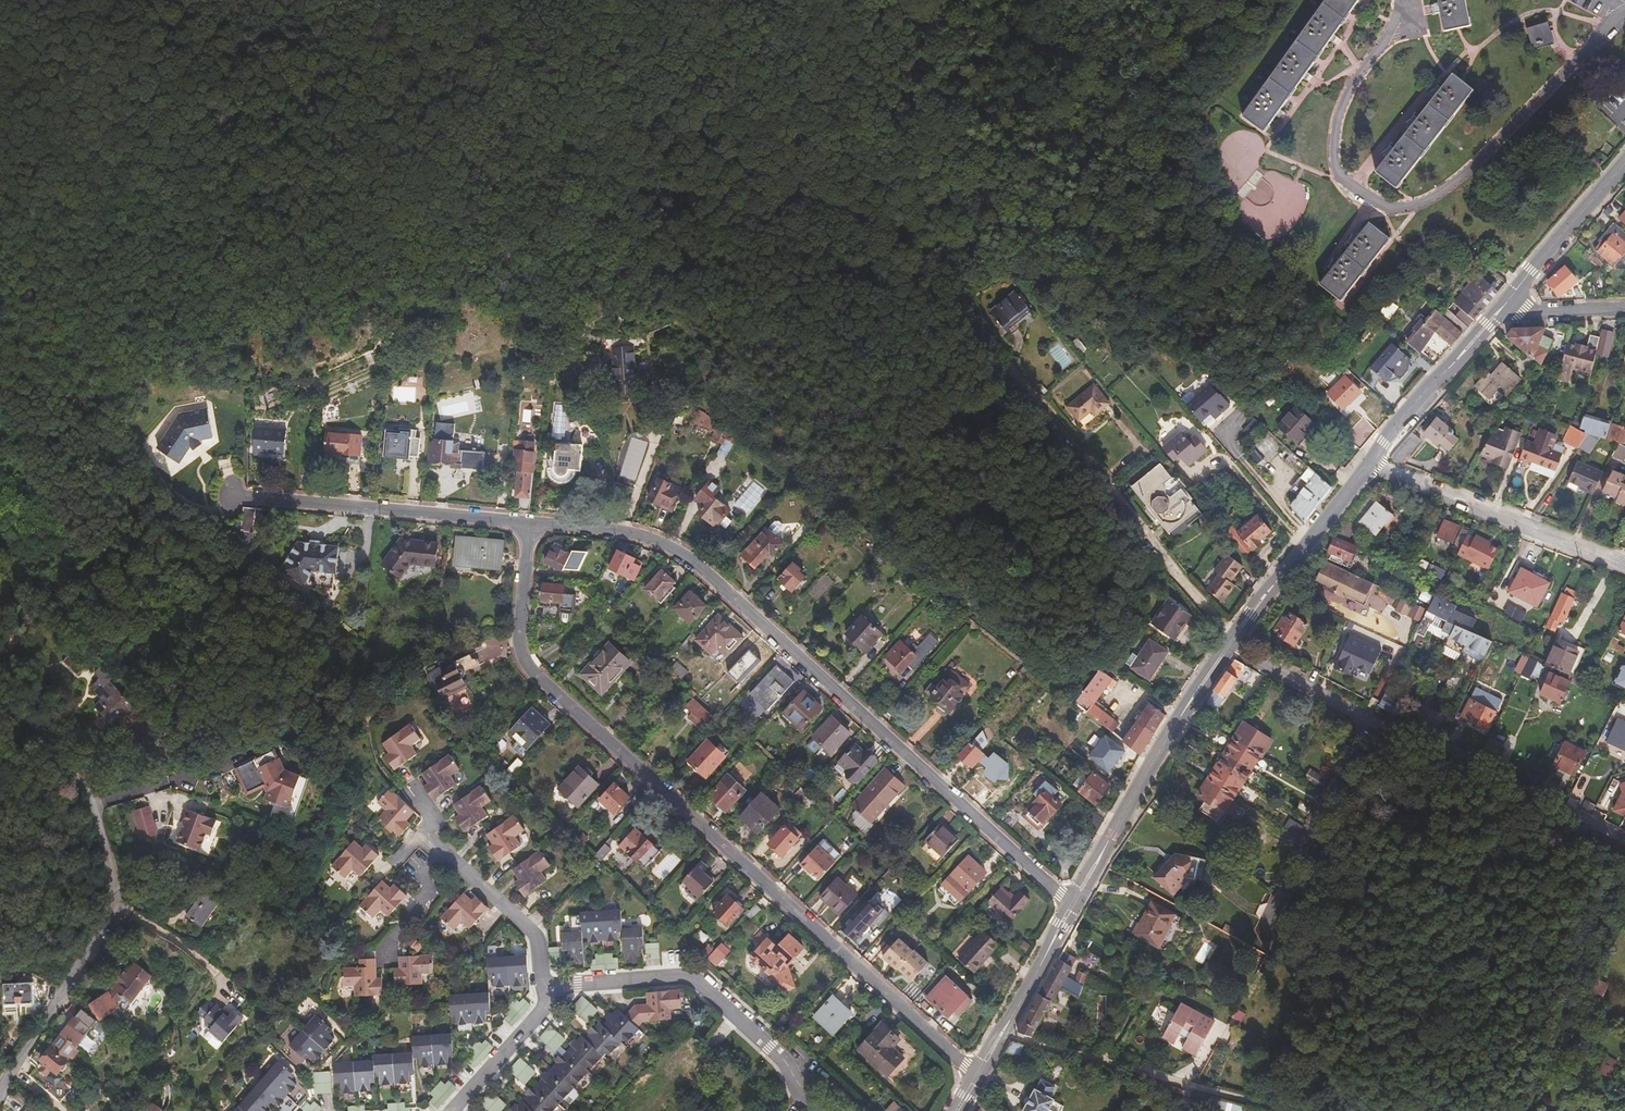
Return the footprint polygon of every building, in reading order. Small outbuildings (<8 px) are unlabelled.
[(1263,131),(1357,0),(1323,0),(1241,116),(1263,131)] [(1466,0),(1433,0),(1435,8),(1440,7),(1444,26),(1470,22),(1466,0)] [(1554,42),(1547,19),(1527,26),(1534,48),(1554,42)] [(1396,187),(1473,88),(1451,72),(1440,86),(1435,83),(1429,91),(1433,95),(1416,117),(1412,113),(1405,122),(1410,125),(1393,147),(1389,143),(1383,151),(1387,155),(1375,170),(1396,187)] [(1596,169),(1603,160),(1595,154),(1587,163),(1596,169)] [(1321,284),(1342,300),(1389,238),(1369,222),(1357,237),(1352,234),(1346,242),(1351,246),(1338,261),(1334,258),(1327,266),(1332,270),(1321,284)] [(1614,223),(1599,242),(1601,244),(1595,251),(1613,268),(1624,254),(1624,233),(1614,223)] [(1604,266),(1592,255),(1589,259),(1600,270),(1604,266)] [(1560,297),(1577,283),(1566,269),(1549,284),(1560,297)] [(1485,309),(1499,292),(1496,289),(1498,287),(1492,282),(1490,284),(1479,275),(1478,274),(1463,291),(1485,309)] [(1468,328),(1485,309),(1463,291),(1452,304),(1459,310),(1454,316),(1468,328)] [(1029,317),(1011,295),(987,315),(996,327),(995,328),(998,331),(999,330),(1007,338),(1015,331),(1015,330),(1029,317)] [(1377,314),(1389,319),(1396,304),(1384,299),(1377,314)] [(1442,305),(1437,311),(1463,334),(1468,328),(1454,316),(1447,310),(1442,305)] [(1418,330),(1408,344),(1422,355),(1436,366),(1463,334),(1437,311),(1433,315),(1432,314),(1430,315),(1432,317),(1426,323),(1421,318),(1414,327),(1418,330)] [(1512,330),(1506,338),(1539,365),(1554,347),(1548,341),(1541,349),(1545,328),(1512,330)] [(1601,332),(1599,340),(1595,357),(1606,359),(1612,335),(1601,332)] [(1576,348),(1567,345),(1557,380),(1568,383),(1572,371),(1590,376),(1595,357),(1599,340),(1590,338),(1587,349),(1577,346),(1576,348)] [(1374,363),(1389,377),(1401,364),(1406,358),(1392,344),(1374,363)] [(1075,356),(1080,351),(1075,345),(1070,350),(1075,356)] [(634,375),(633,352),(612,353),(612,371),(604,372),(604,388),(613,388),(613,399),(635,399),(634,389),(638,389),(637,375),(634,375)] [(1416,362),(1430,373),(1436,366),(1422,355),(1416,362)] [(1401,364),(1389,377),(1391,379),(1404,366),(1401,364)] [(1505,397),(1520,379),(1510,371),(1511,369),(1509,367),(1507,369),(1501,364),(1491,376),(1487,373),(1475,387),(1490,400),(1497,391),(1505,397)] [(1346,407),(1362,392),(1348,377),(1332,392),(1346,407)] [(1107,406),(1091,387),(1066,409),(1078,424),(1089,413),(1093,417),(1107,406)] [(1206,388),(1184,408),(1203,429),(1226,407),(1217,397),(1215,397),(1206,388)] [(1515,398),(1508,407),(1526,413),(1528,403),(1515,398)] [(677,410),(675,412),(683,420),(691,413),(684,403),(677,410)] [(179,463),(191,442),(194,443),(198,440),(198,437),(214,435),(220,458),(235,456),(240,442),(234,418),(211,423),(207,406),(177,413),(157,449),(179,463)] [(1294,407),(1276,428),(1294,444),(1305,432),(1307,433),(1314,425),(1294,407)] [(464,465),(464,469),(484,471),(487,442),(461,440),(462,429),(455,428),(456,414),(440,413),(437,441),(433,441),(431,463),(434,463),(452,464),(464,465)] [(1363,414),(1352,428),(1365,445),(1378,431),(1363,414)] [(1585,430),(1585,434),(1596,438),(1605,441),(1609,424),(1584,416),(1583,419),(1581,419),(1579,428),(1585,430)] [(1517,427),(1519,420),(1512,417),(1509,424),(1517,427)] [(1450,432),(1438,421),(1430,430),(1429,428),(1424,434),(1440,447),(1442,446),(1449,452),(1452,450),(1458,444),(1458,441),(1453,437),(1455,434),(1452,431),(1450,432)] [(653,435),(664,439),(668,424),(663,423),(653,435)] [(1609,423),(1609,424),(1605,441),(1614,444),(1623,447),(1624,441),(1624,427),(1609,423)] [(717,445),(724,430),(717,425),(710,441),(717,445)] [(1559,445),(1574,451),(1576,448),(1585,434),(1577,431),(1565,427),(1559,445)] [(286,462),(289,431),(257,428),(255,452),(272,454),(272,460),(286,462)] [(1365,445),(1352,428),(1343,438),(1350,444),(1359,452),(1365,445)] [(1504,432),(1494,429),(1479,456),(1492,460),(1492,463),(1508,469),(1512,457),(1508,456),(1511,449),(1514,450),(1519,434),(1506,429),(1504,432)] [(1525,442),(1519,457),(1534,463),(1554,470),(1561,455),(1549,450),(1554,435),(1539,429),(1533,444),(1525,442)] [(418,440),(418,432),(400,430),(400,432),(387,431),(385,459),(412,461),(412,459),(419,459),(421,440),(418,440)] [(1422,441),(1413,433),(1389,461),(1402,466),(1422,441)] [(359,465),(362,438),(327,434),(325,460),(339,461),(339,464),(359,465)] [(1186,468),(1205,453),(1193,439),(1187,444),(1178,434),(1161,449),(1171,461),(1177,457),(1186,468)] [(1576,448),(1583,452),(1592,438),(1585,434),(1576,448)] [(1592,438),(1583,452),(1586,454),(1595,439),(1592,438)] [(726,460),(733,444),(724,439),(716,455),(726,460)] [(532,475),(536,442),(521,441),(520,453),(515,452),(513,473),(519,473),(516,498),(531,500),(531,475),(532,475)] [(1623,447),(1614,444),(1609,457),(1623,461),(1624,458),(1624,448),(1623,447)] [(580,473),(582,448),(558,446),(555,470),(549,470),(548,476),(550,482),(555,487),(560,489),(567,488),(571,485),(575,480),(576,473),(580,473)] [(1260,460),(1249,449),(1243,455),(1254,465),(1260,460)] [(1330,488),(1291,453),(1285,460),(1303,477),(1291,493),(1296,498),(1289,508),(1304,523),(1330,488)] [(265,474),(265,459),(248,460),(248,474),(265,474)] [(1554,470),(1534,463),(1531,470),(1547,476),(1554,470)] [(1185,487),(1175,475),(1170,479),(1159,464),(1130,489),(1173,540),(1202,515),(1181,491),(1185,487)] [(1582,492),(1590,496),(1600,476),(1575,465),(1566,483),(1577,488),(1583,490),(1582,492)] [(1609,474),(1601,493),(1615,498),(1614,501),(1624,505),(1624,479),(1609,474)] [(651,502),(665,509),(667,505),(674,508),(681,492),(661,481),(651,502)] [(719,490),(711,483),(695,502),(704,509),(699,516),(714,528),(717,524),(727,531),(733,523),(727,518),(730,512),(713,499),(719,490)] [(1375,536),(1383,526),(1392,515),(1376,501),(1364,494),(1334,533),(1345,538),(1359,523),(1375,536)] [(243,547),(257,558),(258,552),(255,550),(253,548),(254,533),(256,533),(258,510),(247,509),(246,516),(245,527),(244,534),(243,547)] [(1392,515),(1383,526),(1386,528),(1395,518),(1392,515)] [(1234,527),(1225,535),(1244,557),(1253,549),(1254,551),(1263,544),(1261,541),(1273,531),(1259,516),(1239,532),(1234,527)] [(1449,544),(1457,529),(1443,522),(1435,537),(1449,544)] [(775,523),(769,531),(767,529),(762,535),(761,536),(743,556),(756,568),(770,553),(774,557),(784,545),(776,537),(782,530),(782,526),(779,523),(775,523)] [(1451,551),(1457,554),(1466,536),(1470,530),(1463,527),(1451,551)] [(1471,539),(1466,536),(1457,554),(1457,555),(1487,569),(1496,551),(1485,546),(1486,543),(1473,537),(1471,539)] [(502,569),(504,543),(459,538),(456,559),(452,559),(451,574),(473,576),(474,567),(502,569)] [(1349,570),(1359,551),(1335,539),(1329,552),(1320,548),(1316,556),(1349,570)] [(284,570),(315,589),(317,586),(341,546),(302,542),(292,557),(286,567),(284,570)] [(435,574),(438,545),(402,542),(386,567),(394,573),(392,576),(405,585),(435,574)] [(341,546),(317,586),(337,588),(338,573),(340,572),(341,546)] [(569,573),(575,557),(555,550),(549,566),(569,573)] [(633,567),(636,559),(621,552),(612,569),(635,581),(640,570),(633,567)] [(1230,583),(1241,567),(1227,555),(1214,571),(1218,575),(1206,591),(1221,603),(1233,586),(1230,583)] [(1419,558),(1415,565),(1426,570),(1429,563),(1419,558)] [(644,563),(636,559),(633,567),(640,570),(644,563)] [(1372,583),(1326,562),(1319,577),(1318,580),(1316,583),(1326,588),(1345,598),(1346,597),(1355,602),(1365,598),(1363,593),(1365,589),(1368,591),(1372,583)] [(783,584),(789,590),(793,593),(805,579),(799,573),(801,570),(794,564),(779,580),(783,584)] [(1533,572),(1518,564),(1511,579),(1514,581),(1508,591),(1535,606),(1547,584),(1546,584),(1547,581),(1533,573),(1533,572)] [(1429,574),(1440,579),(1445,570),(1434,565),(1429,574)] [(1449,570),(1442,584),(1440,588),(1445,590),(1454,572),(1449,570)] [(673,587),(676,584),(663,572),(653,582),(645,591),(663,605),(669,598),(676,590),(673,587)] [(822,574),(808,593),(817,600),(831,581),(822,574)] [(785,594),(789,590),(783,584),(779,588),(785,594)] [(565,622),(573,623),(577,618),(578,598),(567,597),(568,588),(547,586),(545,609),(562,611),(562,615),(562,617),(565,622)] [(691,626),(707,609),(691,594),(675,611),(691,626)] [(1573,600),(1562,596),(1552,618),(1550,619),(1546,627),(1554,631),(1558,623),(1562,624),(1573,600)] [(1401,597),(1394,610),(1406,616),(1412,602),(1401,597)] [(1435,597),(1428,610),(1421,625),(1425,627),(1427,628),(1433,617),(1442,621),(1438,628),(1451,635),(1457,623),(1472,630),(1475,623),(1452,611),(1455,607),(1442,601),(1441,599),(1435,597)] [(1174,642),(1191,616),(1169,602),(1152,628),(1174,642)] [(1508,603),(1502,613),(1519,623),(1525,612),(1508,603)] [(562,611),(545,609),(544,616),(562,617),(562,615),(562,611)] [(1292,631),(1297,634),(1303,624),(1291,616),(1288,618),(1285,616),(1275,630),(1280,634),(1279,637),(1285,641),(1292,631)] [(1617,631),(1624,635),(1624,616),(1617,631)] [(1425,627),(1423,631),(1447,643),(1451,635),(1438,628),(1442,621),(1433,617),(1427,628),(1425,627)] [(866,653),(882,635),(863,618),(848,635),(866,653)] [(727,662),(744,643),(736,637),(738,635),(729,627),(728,628),(719,620),(698,644),(713,659),(718,653),(727,662)] [(1493,640),(1472,630),(1457,623),(1451,635),(1447,643),(1445,648),(1461,656),(1462,654),(1482,663),(1493,640)] [(1425,627),(1421,625),(1416,633),(1421,636),(1423,631),(1425,627)] [(812,646),(822,635),(816,630),(806,641),(812,646)] [(1290,644),(1297,634),(1292,631),(1285,641),(1290,644)] [(915,671),(940,643),(932,636),(919,649),(915,646),(910,650),(902,642),(888,658),(903,672),(909,666),(915,671)] [(1353,667),(1370,675),(1381,650),(1349,636),(1335,670),(1350,676),(1353,667)] [(1555,641),(1545,664),(1567,674),(1571,666),(1577,652),(1572,649),(1561,644),(1563,640),(1558,637),(1555,641)] [(1616,640),(1611,637),(1606,646),(1612,649),(1614,644),(1616,640)] [(1563,640),(1561,644),(1572,649),(1574,645),(1563,640)] [(1149,683),(1167,655),(1149,643),(1131,671),(1149,683)] [(1574,645),(1572,649),(1577,652),(1571,666),(1575,668),(1584,649),(1574,645)] [(629,664),(609,646),(580,677),(591,687),(594,685),(601,691),(614,678),(616,679),(629,664)] [(723,671),(736,684),(760,660),(746,647),(723,671)] [(1612,656),(1606,653),(1602,660),(1608,663),(1612,656)] [(78,675),(85,669),(72,654),(64,660),(78,675)] [(1530,657),(1528,656),(1524,654),(1516,672),(1521,674),(1530,657)] [(444,698),(469,686),(466,679),(470,677),(470,674),(470,670),(480,666),(479,662),(477,659),(474,659),(472,655),(457,663),(455,661),(453,661),(452,662),(452,665),(429,676),(433,685),(437,684),(440,689),(436,691),(439,697),(442,696),(444,698)] [(1543,663),(1530,657),(1521,674),(1530,679),(1532,675),(1537,678),(1543,663)] [(70,670),(58,659),(48,670),(60,681),(70,670)] [(1243,666),(1234,661),(1213,693),(1214,694),(1208,706),(1218,712),(1242,673),(1243,666)] [(1622,663),(1612,684),(1624,690),(1624,665),(1622,663)] [(671,672),(682,681),(688,674),(678,664),(671,672)] [(949,671),(952,674),(938,692),(932,687),(926,695),(940,706),(950,714),(956,705),(969,687),(953,674),(958,668),(954,665),(949,671)] [(1019,676),(1024,680),(1034,670),(1028,665),(1026,668),(1027,669),(1024,673),(1023,671),(1019,676)] [(1111,668),(1107,665),(1079,705),(1114,735),(1121,727),(1107,716),(1109,712),(1098,702),(1109,687),(1114,690),(1118,682),(1107,675),(1111,668)] [(769,713),(796,684),(779,668),(752,697),(769,713)] [(82,710),(100,726),(118,707),(118,706),(94,685),(96,681),(84,670),(78,677),(81,680),(76,685),(75,691),(88,703),(82,710)] [(1559,701),(1569,682),(1550,673),(1540,692),(1559,701)] [(1604,700),(1607,693),(1587,684),(1584,682),(1581,689),(1604,700)] [(1162,699),(1166,691),(1161,687),(1156,696),(1162,699)] [(1389,690),(1379,708),(1386,712),(1392,701),(1395,702),(1399,695),(1389,690)] [(802,732),(823,710),(805,693),(784,716),(802,732)] [(1484,732),(1496,708),(1473,697),(1470,703),(1469,703),(1460,719),(1484,732)] [(1415,727),(1429,734),(1435,721),(1429,718),(1432,711),(1436,704),(1429,700),(1415,727)] [(711,718),(693,701),(686,709),(691,715),(688,719),(700,730),(711,718)] [(1152,736),(1165,716),(1143,703),(1141,706),(1145,708),(1140,716),(1135,725),(1152,736)] [(956,705),(950,714),(952,716),(959,707),(956,705)] [(950,714),(940,706),(938,708),(938,710),(945,716),(948,716),(950,714)] [(1145,708),(1141,706),(1136,713),(1140,716),(1145,708)] [(550,725),(532,709),(524,717),(527,720),(525,723),(521,720),(509,734),(518,742),(522,738),(531,746),(538,739),(536,737),(538,734),(541,736),(550,725)] [(1429,718),(1435,721),(1439,714),(1432,711),(1429,718)] [(1073,736),(1087,748),(1103,729),(1089,717),(1073,736)] [(832,756),(850,736),(833,720),(815,740),(832,756)] [(1616,720),(1607,742),(1624,751),(1624,724),(1616,720)] [(1509,734),(1513,725),(1506,721),(1501,730),(1509,734)] [(421,736),(410,722),(384,741),(390,750),(384,754),(394,768),(417,752),(412,743),(421,736)] [(1135,725),(1124,744),(1140,757),(1152,736),(1135,725)] [(1235,742),(1260,758),(1269,744),(1244,727),(1235,742)] [(974,772),(981,765),(988,771),(983,780),(995,787),(1012,767),(996,756),(990,763),(986,759),(986,758),(982,754),(991,745),(984,734),(973,746),(972,745),(959,760),(970,770),(971,769),(974,772)] [(1106,773),(1124,751),(1103,734),(1085,756),(1106,773)] [(1501,748),(1488,740),(1481,754),(1495,761),(1501,748)] [(1226,755),(1251,772),(1260,758),(1235,742),(1226,755)] [(1571,777),(1583,753),(1564,743),(1560,750),(1553,746),(1546,759),(1554,764),(1552,767),(1571,777)] [(706,781),(724,762),(706,745),(688,765),(706,781)] [(858,786),(878,765),(867,754),(864,756),(855,749),(839,766),(848,774),(846,776),(858,786)] [(258,798),(277,807),(292,777),(278,771),(270,752),(229,769),(239,794),(257,786),(261,789),(258,798)] [(429,781),(425,785),(434,798),(456,782),(451,773),(460,767),(450,752),(423,771),(429,781)] [(1219,767),(1244,783),(1251,772),(1226,755),(1219,767)] [(577,808),(598,785),(578,766),(557,789),(577,808)] [(1127,780),(1133,769),(1129,766),(1122,777),(1127,780)] [(1235,797),(1244,783),(1219,767),(1210,781),(1235,797)] [(1319,788),(1323,781),(1311,772),(1306,780),(1319,788)] [(857,812),(871,825),(904,789),(887,773),(854,809),(857,812)] [(1095,805),(1092,811),(1095,814),(1104,821),(1109,812),(1099,803),(1110,788),(1094,775),(1080,792),(1095,805)] [(1525,782),(1539,789),(1542,783),(1528,776),(1525,782)] [(1060,785),(1051,777),(1034,795),(1039,801),(1047,792),(1050,796),(1060,785)] [(725,815),(745,794),(728,778),(708,799),(725,815)] [(1224,814),(1235,797),(1210,781),(1199,797),(1224,814)] [(481,782),(454,803),(462,812),(457,815),(467,828),(490,812),(484,804),(492,798),(481,782)] [(615,815),(629,799),(614,786),(600,801),(615,815)] [(1621,788),(1623,796),(1619,802),(1618,803),(1614,811),(1624,816),(1624,786),(1621,788)] [(407,820),(416,811),(391,788),(379,801),(387,809),(380,816),(400,835),(410,824),(407,820)] [(1047,792),(1039,801),(1024,818),(1040,831),(1048,822),(1062,806),(1050,796),(1047,792)] [(808,803),(811,799),(806,794),(797,804),(800,806),(805,801),(808,803)] [(753,804),(749,800),(745,805),(749,809),(740,819),(758,836),(779,813),(761,796),(753,804)] [(1237,804),(1237,799),(1235,797),(1224,814),(1238,822),(1245,810),(1237,804)] [(1154,800),(1146,812),(1155,818),(1163,806),(1154,800)] [(161,836),(151,808),(136,814),(146,842),(161,836)] [(224,827),(190,812),(185,825),(187,826),(182,838),(181,838),(180,840),(176,849),(185,853),(187,849),(207,857),(214,839),(218,841),(224,827)] [(515,812),(487,833),(494,843),(490,845),(500,859),(522,842),(516,834),(526,826),(515,812)] [(871,825),(857,812),(853,817),(854,821),(855,823),(854,824),(867,836),(874,828),(871,825)] [(1088,828),(1097,833),(1104,821),(1095,814),(1088,828)] [(1298,835),(1301,830),(1287,821),(1283,826),(1298,835)] [(943,860),(958,842),(941,826),(924,844),(943,860)] [(784,861),(800,843),(785,829),(769,846),(784,861)] [(639,841),(643,838),(636,831),(632,834),(639,841)] [(651,846),(643,838),(639,841),(632,834),(621,847),(636,862),(651,846)] [(578,838),(575,842),(581,847),(585,844),(578,838)] [(360,875),(378,855),(366,844),(363,847),(354,841),(331,865),(344,877),(352,869),(360,875)] [(542,847),(514,867),(518,873),(521,877),(518,881),(527,893),(550,877),(543,868),(553,861),(542,847)] [(820,881),(836,864),(818,849),(800,868),(807,874),(809,872),(820,881)] [(602,857),(597,852),(592,857),(597,862),(602,857)] [(1201,883),(1206,863),(1185,858),(1185,862),(1173,860),(1155,881),(1174,898),(1180,890),(1179,887),(1185,880),(1201,883)] [(986,876),(968,859),(960,867),(961,869),(954,877),(955,877),(943,890),(959,904),(967,895),(968,896),(986,876)] [(1251,859),(1241,874),(1251,880),(1260,866),(1251,859)] [(697,902),(713,884),(703,876),(708,871),(700,864),(680,887),(697,902)] [(1002,878),(1000,876),(978,899),(981,901),(1002,878)] [(382,880),(360,905),(374,917),(382,908),(389,914),(407,894),(395,883),(391,887),(382,880)] [(841,918),(857,900),(838,881),(819,901),(827,909),(829,907),(841,918)] [(187,916),(202,926),(219,903),(206,893),(210,887),(204,882),(199,888),(198,887),(185,905),(192,910),(187,916)] [(892,889),(887,884),(882,890),(887,894),(892,889)] [(1014,890),(1008,885),(1002,892),(1008,897),(1014,890)] [(490,907),(477,895),(473,899),(464,892),(442,916),(455,928),(463,920),(471,927),(490,907)] [(1009,925),(1030,903),(1019,894),(1011,903),(1000,893),(988,905),(1009,925)] [(724,902),(717,909),(713,913),(727,927),(742,912),(727,898),(724,902)] [(644,905),(648,909),(653,903),(648,899),(644,905)] [(714,907),(717,909),(724,902),(721,899),(714,907)] [(880,929),(890,917),(880,908),(876,912),(868,905),(843,931),(855,943),(864,934),(867,935),(870,932),(869,929),(874,924),(880,929)] [(1158,949),(1175,918),(1150,905),(1139,926),(1134,935),(1158,949)] [(624,926),(622,907),(602,908),(604,938),(619,938),(618,929),(624,929),(624,926)] [(754,907),(745,917),(751,922),(760,912),(754,907)] [(604,938),(602,908),(582,909),(584,929),(584,932),(588,932),(589,939),(604,938)] [(667,923),(671,919),(666,914),(662,919),(667,923)] [(1181,921),(1175,918),(1158,949),(1165,952),(1181,921)] [(1134,935),(1139,926),(1132,922),(1127,931),(1134,935)] [(624,929),(626,957),(639,956),(640,947),(644,947),(643,924),(624,926),(624,929)] [(906,941),(891,927),(881,937),(896,951),(906,941)] [(1223,933),(1232,938),(1235,933),(1226,928),(1223,933)] [(584,932),(584,929),(564,930),(565,952),(569,952),(570,960),(586,960),(584,932)] [(425,943),(413,932),(406,939),(419,949),(425,943)] [(750,959),(754,963),(772,944),(761,933),(753,942),(760,948),(750,959)] [(998,947),(982,933),(958,962),(974,975),(975,974),(998,947)] [(792,961),(803,950),(789,938),(778,949),(771,957),(785,969),(792,961)] [(652,958),(660,958),(660,941),(646,942),(646,953),(652,953),(652,958)] [(1091,942),(1086,950),(1101,959),(1106,951),(1091,942)] [(772,944),(754,963),(772,980),(773,995),(777,999),(788,998),(790,996),(789,972),(785,969),(771,957),(778,949),(772,944)] [(562,945),(549,946),(550,963),(558,963),(558,957),(563,957),(562,945)] [(728,953),(721,946),(707,961),(717,969),(722,963),(721,961),(728,953)] [(998,947),(975,974),(980,979),(1003,951),(998,947)] [(401,967),(394,968),(396,984),(423,982),(423,972),(436,971),(434,952),(401,955),(401,967)] [(613,968),(618,968),(618,957),(613,957),(613,952),(605,953),(606,967),(613,966),(613,968)] [(525,976),(530,975),(529,953),(508,955),(510,984),(525,984),(525,976)] [(606,967),(605,953),(596,953),(596,958),(592,958),(592,969),(598,969),(598,967),(606,967)] [(496,985),(510,984),(508,955),(488,956),(489,964),(490,977),(496,977),(496,985)] [(1076,962),(1062,955),(1058,961),(1073,968),(1076,962)] [(357,996),(385,995),(383,978),(377,978),(377,969),(376,958),(360,959),(360,968),(343,969),(345,986),(356,986),(357,996)] [(1058,961),(1046,984),(1060,991),(1073,968),(1058,961)] [(807,965),(804,962),(799,967),(802,970),(807,965)] [(117,982),(110,992),(128,1006),(148,973),(130,963),(125,972),(118,982),(117,982)] [(114,981),(117,982),(118,982),(125,972),(121,970),(114,981)] [(1081,990),(1086,976),(1079,972),(1072,985),(1081,990)] [(1588,991),(1601,996),(1607,985),(1594,979),(1588,991)] [(954,1015),(967,1001),(946,981),(927,1002),(948,1022),(954,1015)] [(45,1004),(52,987),(34,986),(34,984),(5,985),(4,1010),(16,1009),(16,1006),(33,1005),(33,1012),(39,1011),(45,1004)] [(1017,1035),(1031,1039),(1051,1003),(1053,1004),(1060,991),(1046,984),(1017,1035)] [(487,1013),(492,1013),(491,991),(470,992),(472,1022),(487,1021),(487,1013)] [(626,1018),(637,1029),(643,1022),(670,1020),(670,1010),(681,1009),(680,991),(648,993),(647,1006),(636,1007),(626,1018)] [(128,1006),(110,992),(109,995),(119,1010),(120,1012),(124,1014),(130,1007),(128,1006)] [(450,994),(451,1003),(451,1015),(457,1016),(458,1023),(472,1022),(470,992),(450,994)] [(119,1010),(109,995),(107,993),(89,1005),(100,1021),(119,1010)] [(1107,1024),(1106,995),(1097,996),(1098,1024),(1107,1024)] [(534,1006),(533,1005),(525,999),(521,1003),(517,999),(511,1005),(524,1016),(534,1006)] [(579,1005),(593,1017),(598,1011),(585,999),(579,1005)] [(857,1014),(843,1001),(837,1005),(830,999),(813,1018),(832,1035),(849,1017),(852,1019),(857,1014)] [(972,1005),(967,1001),(954,1015),(959,1020),(972,1005)] [(219,1044),(240,1018),(231,1010),(223,1019),(218,1015),(218,1012),(212,1006),(209,1007),(202,1002),(192,1015),(198,1020),(201,1030),(204,1032),(206,1034),(209,1036),(219,1044)] [(515,1026),(524,1016),(511,1005),(506,1010),(511,1014),(507,1019),(515,1026)] [(587,1023),(593,1017),(579,1005),(574,1011),(587,1023)] [(1194,1057),(1212,1022),(1178,1005),(1160,1038),(1172,1045),(1178,1036),(1186,1040),(1180,1049),(1194,1057)] [(603,1026),(621,1043),(627,1037),(629,1039),(632,1036),(634,1036),(639,1031),(637,1029),(626,1018),(617,1011),(612,1017),(609,1020),(603,1026)] [(98,1024),(83,1013),(74,1025),(81,1031),(70,1044),(63,1039),(44,1065),(47,1068),(45,1072),(46,1076),(47,1077),(51,1077),(54,1074),(60,1079),(62,1075),(65,1076),(71,1069),(70,1067),(71,1065),(69,1063),(72,1059),(79,1050),(93,1030),(98,1024)] [(314,1015),(300,1030),(323,1049),(333,1038),(322,1029),(326,1024),(314,1015)] [(614,1050),(621,1043),(603,1026),(600,1023),(594,1030),(590,1034),(584,1040),(603,1057),(608,1052),(610,1053),(613,1050),(614,1050)] [(107,1031),(98,1024),(93,1030),(102,1037),(107,1031)] [(872,1037),(892,1055),(894,1053),(892,1051),(899,1042),(882,1026),(872,1037)] [(544,1032),(559,1046),(565,1041),(550,1027),(544,1032)] [(323,1049),(300,1030),(286,1045),(298,1055),(302,1052),(313,1061),(323,1049)] [(206,1034),(204,1032),(199,1037),(199,1040),(201,1042),(204,1042),(209,1036),(206,1034)] [(554,1052),(559,1046),(544,1032),(539,1038),(554,1052)] [(432,1035),(434,1065),(449,1064),(448,1055),(454,1055),(453,1034),(432,1035)] [(413,1036),(414,1054),(414,1058),(419,1058),(419,1066),(434,1065),(432,1035),(413,1036)] [(597,1064),(603,1057),(584,1040),(582,1037),(576,1043),(572,1047),(567,1053),(586,1071),(591,1065),(593,1067),(596,1063),(597,1064)] [(879,1071),(892,1055),(872,1037),(858,1052),(879,1071)] [(495,1046),(488,1040),(484,1045),(479,1041),(474,1047),(485,1057),(495,1046)] [(677,1059),(683,1045),(675,1041),(668,1055),(677,1059)] [(1012,1045),(1006,1055),(1016,1060),(1016,1059),(1023,1048),(1012,1045)] [(485,1057),(474,1047),(468,1053),(472,1057),(469,1061),(476,1068),(485,1057)] [(1021,1061),(1027,1049),(1023,1048),(1016,1059),(1021,1061)] [(79,1050),(72,1059),(76,1062),(82,1053),(79,1050)] [(583,1079),(588,1073),(586,1071),(567,1053),(561,1059),(557,1064),(552,1070),(570,1087),(575,1082),(578,1083),(581,1079),(583,1079)] [(394,1055),(396,1085),(409,1084),(409,1076),(415,1076),(414,1058),(414,1054),(394,1055)] [(1608,1075),(1615,1061),(1603,1054),(1596,1068),(1608,1075)] [(373,1057),(374,1062),(375,1079),(379,1079),(380,1086),(396,1085),(394,1055),(373,1057)] [(513,1065),(529,1080),(535,1074),(519,1059),(513,1065)] [(277,1062),(263,1077),(286,1097),(297,1085),(289,1079),(292,1075),(277,1062)] [(374,1062),(353,1063),(355,1093),(369,1092),(369,1083),(375,1083),(375,1079),(374,1062)] [(353,1063),(333,1065),(335,1087),(338,1087),(339,1094),(355,1093),(353,1063)] [(524,1085),(529,1080),(513,1065),(508,1071),(524,1085)] [(567,1096),(574,1090),(570,1087),(552,1070),(546,1076),(542,1080),(536,1086),(555,1104),(560,1098),(562,1099),(566,1096),(567,1096)] [(314,1074),(314,1094),(323,1094),(321,1073),(314,1074)] [(321,1073),(323,1094),(329,1094),(329,1073),(321,1073)] [(54,1074),(51,1077),(47,1084),(42,1080),(38,1086),(57,1103),(70,1086),(60,1079),(54,1074)] [(286,1097),(263,1077),(250,1092),(266,1106),(269,1102),(276,1108),(286,1097)] [(1024,1110),(1061,1110),(1052,1105),(1052,1104),(1044,1099),(1049,1090),(1040,1084),(1035,1094),(1034,1094),(1024,1110)] [(441,1085),(436,1091),(447,1101),(456,1091),(448,1085),(445,1088),(441,1085)] [(558,1107),(555,1104),(536,1086),(531,1092),(527,1096),(521,1102),(531,1110),(554,1110),(558,1107)] [(434,1100),(431,1103),(439,1110),(447,1101),(436,1091),(431,1096),(434,1100)] [(236,1107),(241,1110),(264,1110),(262,1109),(266,1106),(250,1092),(236,1107)] [(498,1110),(500,1110),(504,1106),(489,1092),(484,1098),(498,1110)] [(484,1098),(478,1104),(486,1110),(498,1110),(484,1098)] [(1213,1110),(1216,1101),(1210,1099),(1205,1109),(1213,1110)] [(312,1102),(309,1107),(304,1104),(300,1109),(302,1110),(320,1110),(322,1109),(312,1102)] [(521,1102),(516,1108),(513,1110),(531,1110),(521,1102)]
